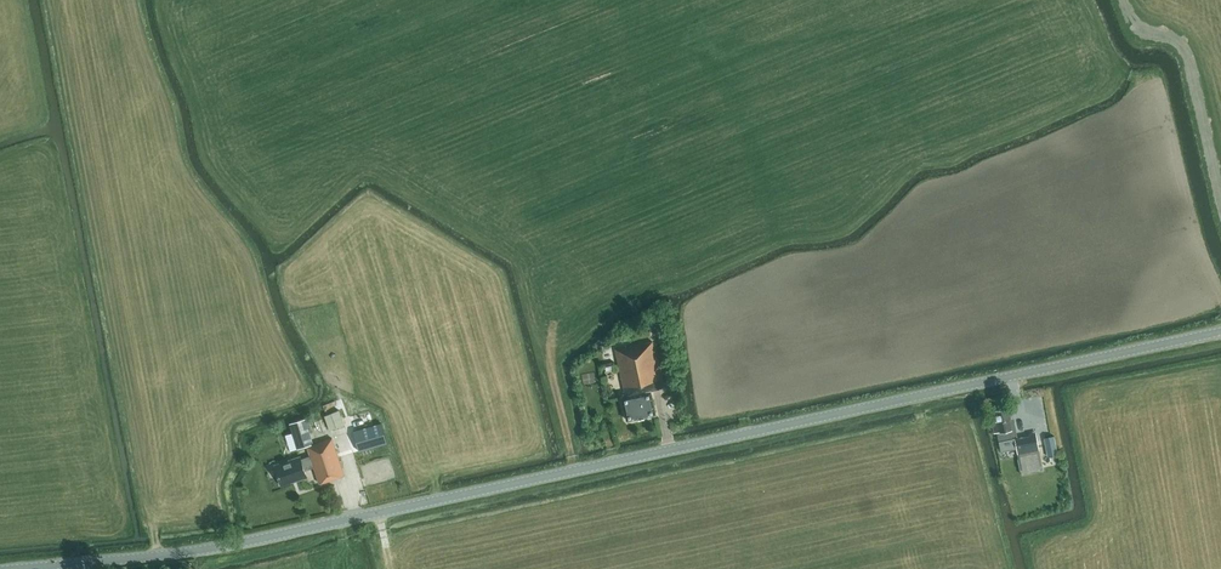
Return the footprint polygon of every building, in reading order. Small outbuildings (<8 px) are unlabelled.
[(651,389),(663,387),(653,341),(615,349),(625,395),(621,396),(626,420),(639,417),(645,416),(656,413),(651,389)] [(614,361),(605,363),(607,371),(616,369),(614,361)] [(995,432),(998,431),(1000,440),(1015,437),(1018,436),(1013,416),(1010,417),(1008,408),(995,410),(998,420),(993,421),(995,432)] [(330,429),(344,424),(339,409),(325,415),(330,429)] [(386,436),(380,416),(352,425),(358,445),(386,436)] [(312,443),(304,417),(288,422),(297,448),(306,445),(309,454),(300,458),(299,455),(274,464),(281,484),(306,475),(304,469),(313,466),(319,482),(344,473),(331,436),(312,443)] [(1039,449),(1035,431),(1029,432),(1029,434),(1015,437),(1017,452),(1039,449)] [(1054,435),(1044,437),(1048,456),(1058,454),(1054,435)]
